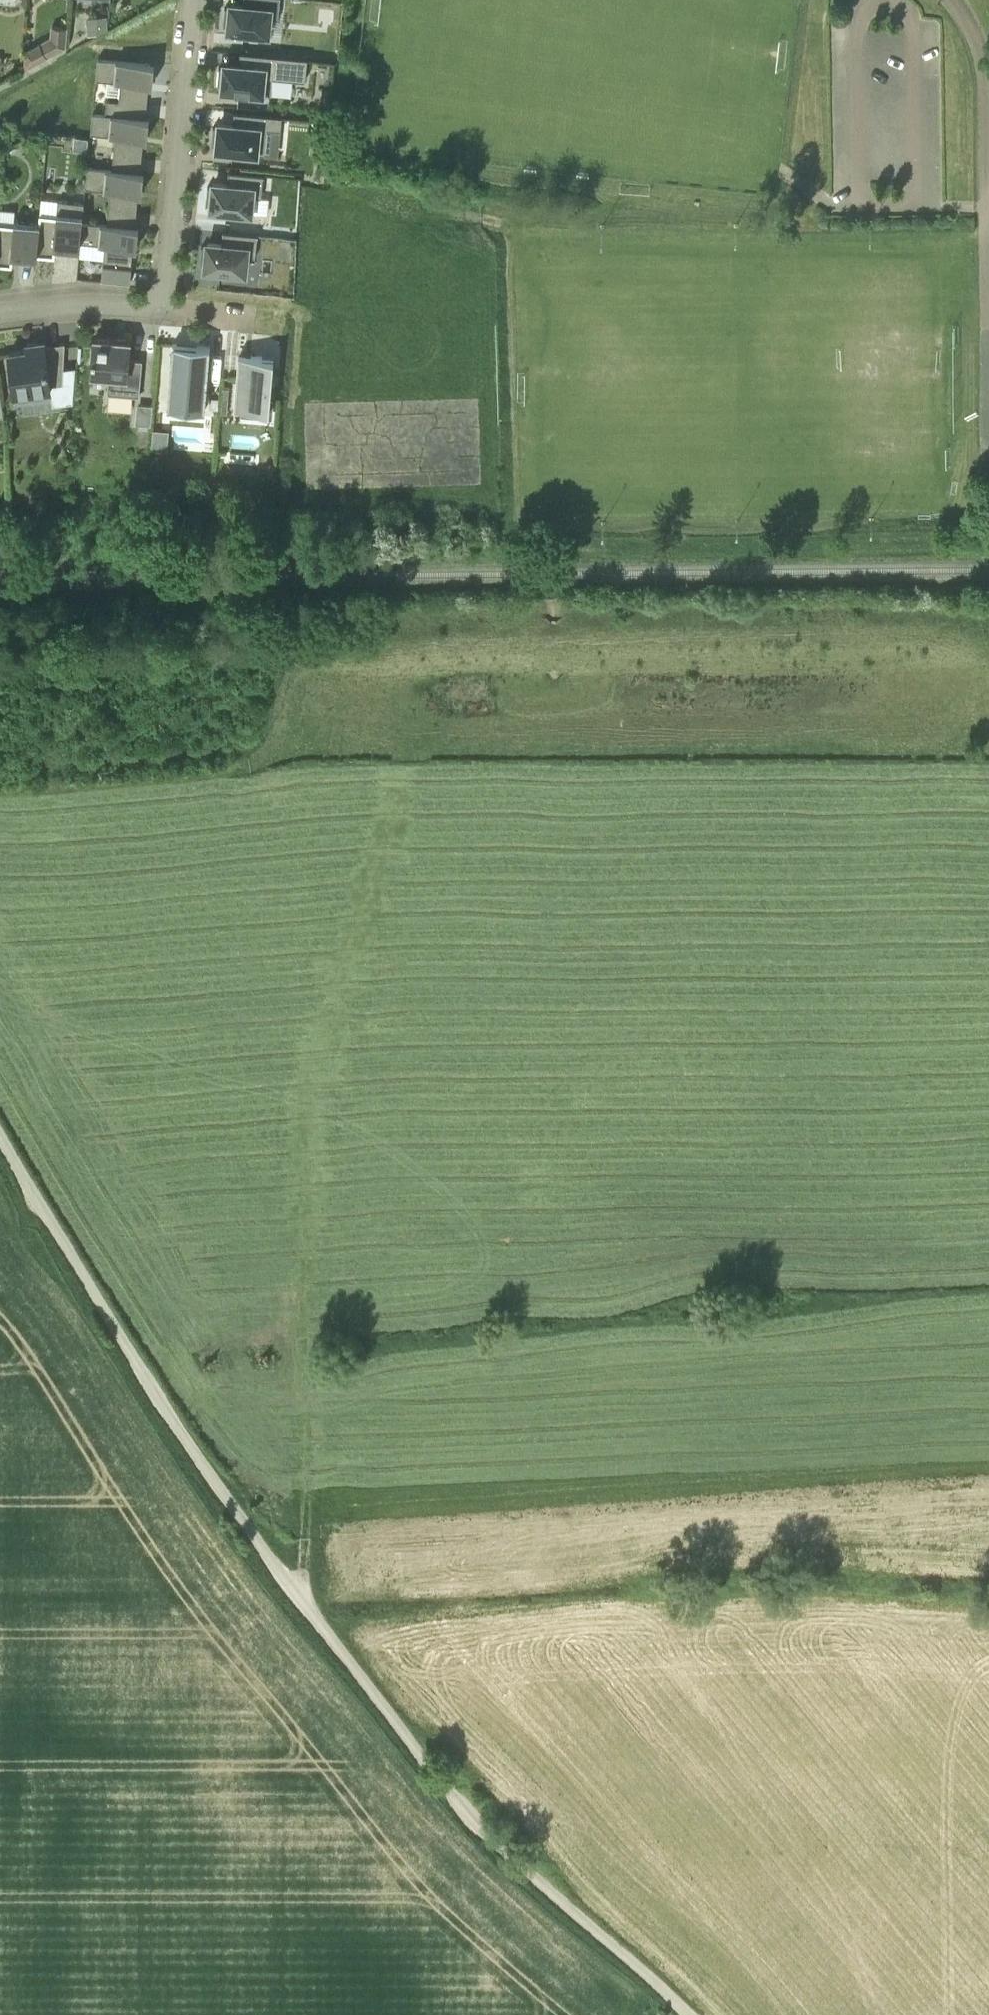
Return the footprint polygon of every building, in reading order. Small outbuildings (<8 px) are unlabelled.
[(244,4),(231,3),(231,7),(225,6),(224,25),(229,26),(228,29),(240,31),(239,36),(261,38),(262,33),(269,33),(271,17),(277,18),(279,0),(244,0),(244,4)] [(108,32),(107,19),(87,21),(88,35),(108,32)] [(66,47),(69,26),(51,24),(50,36),(40,41),(48,57),(66,47)] [(276,54),(276,53),(240,49),(240,51),(246,51),(245,62),(225,60),(224,65),(221,64),(221,63),(219,63),(218,83),(219,83),(219,82),(223,82),(222,87),(234,88),(234,92),(233,91),(233,93),(255,95),(255,94),(254,94),(255,90),(263,91),(264,74),(273,74),(275,54),(276,54)] [(119,100),(107,99),(106,113),(146,117),(149,80),(152,80),(153,66),(151,66),(151,62),(98,57),(96,78),(123,81),(122,94),(120,93),(119,100)] [(270,114),(270,113),(234,109),(234,110),(241,111),(239,122),(219,120),(219,124),(215,124),(215,123),(214,123),(212,142),(213,142),(217,142),(217,146),(228,147),(228,151),(227,151),(227,152),(249,155),(250,153),(249,153),(249,149),(257,150),(259,133),(267,134),(269,114),(270,114)] [(145,120),(146,117),(106,113),(93,112),(91,133),(118,135),(117,148),(115,148),(113,169),(141,171),(144,134),(147,134),(148,121),(145,120)] [(312,135),(324,136),(325,125),(313,124),(312,135)] [(74,150),(87,151),(89,138),(75,136),(74,150)] [(109,202),(107,223),(135,226),(139,189),(142,189),(143,175),(140,175),(141,171),(113,169),(88,166),(86,187),(113,189),(111,202),(109,202)] [(264,174),(264,172),(229,169),(229,170),(235,171),(234,182),(213,180),(213,184),(209,184),(209,183),(208,183),(206,202),(207,202),(208,201),(211,202),(211,206),(223,207),(222,211),(221,211),(221,212),(244,214),(244,213),(243,213),(243,209),(251,210),(253,193),(261,194),(263,173),(264,174)] [(80,242),(82,221),(84,201),(58,199),(57,214),(40,212),(39,222),(41,222),(38,254),(40,254),(40,255),(52,256),(52,255),(55,255),(56,241),(62,241),(62,243),(80,245),(80,242)] [(9,265),(9,264),(12,264),(14,250),(20,251),(19,253),(37,254),(38,254),(41,222),(39,222),(14,220),(14,223),(0,222),(0,264),(9,265)] [(135,230),(135,226),(107,223),(82,221),(80,242),(108,244),(106,257),(104,257),(102,279),(130,282),(132,266),(134,243),(136,243),(138,230),(135,230)] [(258,236),(259,234),(223,231),(223,232),(229,233),(228,244),(208,242),(207,246),(203,246),(203,245),(202,245),(200,264),(202,264),(202,263),(206,264),(205,268),(217,269),(216,273),(215,274),(238,276),(238,275),(237,275),(238,271),(246,272),(247,255),(256,256),(258,235),(258,236)] [(95,337),(92,373),(110,374),(108,392),(140,395),(143,359),(129,358),(131,340),(95,337)] [(65,342),(45,345),(45,341),(27,343),(28,349),(9,351),(15,393),(51,388),(50,384),(63,383),(65,342)] [(173,343),(171,370),(184,371),(183,386),(172,385),(171,403),(201,406),(201,409),(205,410),(207,388),(204,388),(206,365),(209,365),(211,346),(173,343)] [(239,356),(234,407),(242,407),(269,409),(270,397),(271,397),(274,357),(252,355),(252,358),(239,356)] [(220,395),(210,395),(210,405),(219,406),(220,395)] [(137,403),(135,425),(152,426),(153,404),(137,403)] [(149,448),(162,449),(164,432),(151,431),(149,448)]
